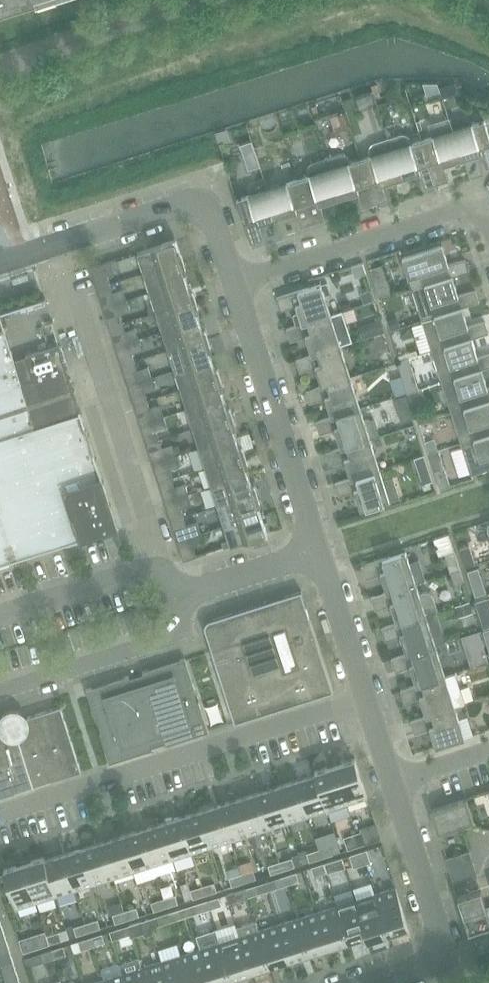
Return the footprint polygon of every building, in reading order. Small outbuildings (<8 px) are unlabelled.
[(342,106),(348,122),(365,115),(358,100),(342,106)] [(453,130),(463,159),(476,155),(481,153),(482,156),(483,159),(484,162),(486,165),(487,168),(488,168),(488,135),(484,120),(453,130)] [(453,130),(422,140),(436,184),(449,180),(444,165),(462,159),(453,130)] [(407,135),(401,134),(388,138),(401,179),(419,173),(424,188),(436,184),(422,140),(412,143),(410,138),(407,135)] [(401,179),(388,138),(372,143),(370,147),(369,150),(371,156),(360,159),(375,204),(387,200),(382,185),(401,179)] [(345,154),(340,154),(326,158),(339,198),(357,192),(362,208),(375,204),(360,159),(351,162),(348,156),(345,154)] [(339,198),(326,158),(310,163),(308,167),(307,169),(308,173),(309,176),(299,179),(313,224),(325,220),(320,204),(339,198)] [(313,224),(299,179),(268,189),(277,218),(295,212),(300,227),(313,224)] [(268,189),(236,199),(251,243),(262,240),(261,237),(261,233),(260,230),(259,227),(258,224),(263,222),(277,218),(268,189)] [(137,252),(144,272),(183,260),(182,254),(179,255),(174,240),(137,252)] [(402,257),(412,289),(452,276),(469,271),(465,258),(448,263),(442,245),(402,257)] [(116,259),(90,267),(97,287),(111,283),(108,275),(119,271),(116,259)] [(144,272),(150,292),(187,280),(182,266),(185,265),(183,260),(144,272)] [(452,276),(412,289),(422,320),(462,307),(479,302),(476,291),(473,291),(469,292),(466,292),(463,293),(460,294),(458,295),(457,290),(452,276)] [(148,308),(149,313),(196,299),(194,293),(191,294),(187,280),(150,292),(155,306),(148,308)] [(379,296),(389,293),(385,280),(375,283),(379,296)] [(298,291),(277,297),(280,308),(283,308),(287,308),(290,307),(293,306),(296,305),(298,310),(298,311),(293,315),(296,325),(302,323),(302,324),(331,314),(325,295),(331,293),(327,282),(321,284),(321,283),(298,291)] [(111,283),(97,287),(99,294),(113,290),(111,283)] [(12,561),(13,561),(14,561),(14,560),(35,553),(36,554),(37,554),(37,553),(58,546),(58,547),(60,546),(81,539),(81,540),(83,539),(83,538),(104,532),(106,532),(106,531),(117,527),(110,506),(111,506),(111,504),(110,504),(103,483),(104,483),(103,481),(96,460),(97,460),(96,458),(95,458),(89,437),(90,437),(89,435),(88,436),(81,414),(82,414),(82,412),(81,413),(80,410),(74,391),(75,391),(74,390),(73,390),(67,369),(68,369),(67,367),(66,368),(59,346),(60,345),(60,344),(59,344),(58,344),(58,345),(26,355),(14,358),(0,314),(44,300),(45,303),(46,302),(45,300),(46,300),(46,298),(45,298),(44,297),(43,298),(43,299),(33,302),(33,301),(31,302),(10,309),(10,308),(8,309),(8,310),(0,312),(0,564),(12,561)] [(156,312),(162,331),(199,319),(195,305),(197,304),(196,299),(149,313),(149,314),(156,312)] [(462,307),(422,320),(432,350),(472,338),(488,333),(486,322),(482,322),(479,323),(476,323),(473,324),(470,325),(468,326),(466,321),(462,307)] [(306,336),(312,354),(312,355),(341,345),(352,342),(342,312),(332,316),(331,314),(302,324),(302,323),(296,325),(286,328),(290,341),(306,336)] [(121,315),(107,319),(109,326),(123,322),(121,315)] [(162,331),(168,350),(208,337),(206,332),(204,333),(199,319),(162,331)] [(123,322),(109,326),(111,334),(125,330),(123,322)] [(168,350),(175,369),(212,358),(207,344),(210,343),(208,337),(168,350)] [(432,350),(441,381),(482,369),(488,367),(488,354),(486,354),(483,355),(479,356),(478,357),(476,352),(472,338),(432,350)] [(316,367),(321,385),(351,376),(341,345),(312,355),(312,354),(296,359),(300,372),(316,367)] [(133,353),(119,358),(121,365),(135,361),(133,353)] [(175,369),(181,389),(220,376),(219,371),(216,372),(212,358),(175,369)] [(419,389),(409,358),(402,360),(399,365),(407,393),(419,389)] [(135,361),(121,365),(124,373),(137,369),(135,361)] [(441,381),(451,412),(488,400),(488,387),(488,388),(486,383),(482,369),(441,381)] [(181,389),(187,408),(224,397),(219,383),(222,382),(220,376),(181,389)] [(325,398),(331,416),(360,407),(351,376),(321,385),(306,390),(310,403),(325,398)] [(145,393),(131,397),(134,404),(147,399),(145,393)] [(187,408),(193,428),(233,415),(231,410),(228,411),(224,397),(187,408)] [(147,399),(134,404),(136,412),(150,408),(147,399)] [(451,412),(461,443),(488,434),(488,400),(451,412)] [(335,429),(341,447),(380,435),(376,421),(367,416),(364,417),(360,407),(331,416),(316,421),(320,434),(335,429)] [(193,428),(199,447),(236,436),(232,421),(234,421),(233,415),(193,428)] [(157,432),(144,436),(146,443),(159,438),(157,432)] [(461,443),(471,474),(488,469),(488,434),(461,443)] [(199,447),(205,467),(245,454),(243,449),(241,450),(236,436),(199,447)] [(162,447),(159,438),(146,443),(152,462),(176,455),(173,444),(162,447)] [(345,460),(351,478),(380,469),(370,438),(341,447),(325,452),(329,465),(345,460)] [(450,486),(449,481),(439,450),(429,453),(440,489),(450,486)] [(205,467),(212,486),(248,474),(244,460),(247,459),(245,454),(205,467)] [(180,468),(176,455),(152,462),(158,482),(171,477),(169,471),(180,468)] [(457,455),(443,462),(452,481),(466,474),(457,455)] [(351,478),(335,483),(339,495),(355,491),(361,509),(399,497),(392,476),(383,479),(380,469),(351,478)] [(212,486),(218,505),(257,493),(255,488),(253,488),(248,474),(212,486)] [(174,487),(171,477),(158,482),(164,501),(188,493),(185,483),(174,487)] [(193,507),(188,493),(164,501),(171,520),(183,516),(182,510),(193,507)] [(218,505),(224,525),(261,513),(256,499),(259,498),(257,493),(218,505)] [(261,513),(224,525),(229,539),(222,542),(223,547),(267,533),(261,513)] [(183,516),(171,520),(173,530),(186,526),(183,516)] [(201,532),(177,540),(183,560),(197,556),(194,547),(202,537),(201,532)] [(469,546),(460,549),(465,567),(475,564),(469,546)] [(445,553),(450,572),(460,569),(454,550),(445,553)] [(381,574),(387,592),(416,583),(425,580),(419,559),(409,562),(406,551),(361,565),(366,578),(381,574)] [(464,583),(460,569),(450,572),(455,586),(464,583)] [(391,604),(396,622),(397,623),(438,610),(434,596),(429,593),(424,592),(419,594),(416,583),(387,592),(371,597),(375,609),(391,604)] [(301,590),(210,619),(208,620),(206,623),(205,625),(205,629),(206,632),(207,633),(209,634),(212,635),(215,635),(219,647),(211,649),(235,722),(334,691),(301,590)] [(401,635),(406,653),(406,654),(435,645),(447,641),(438,610),(397,623),(396,622),(381,627),(385,640),(401,635)] [(411,666),(416,684),(416,685),(445,675),(435,645),(406,654),(406,653),(391,658),(395,671),(411,666)] [(143,673),(136,675),(139,686),(147,683),(152,700),(138,705),(151,746),(165,742),(166,744),(208,731),(199,701),(197,701),(193,688),(195,687),(185,657),(142,671),(143,673)] [(420,697),(426,715),(426,716),(455,706),(465,703),(456,673),(445,675),(416,685),(416,684),(400,689),(405,702),(420,697)] [(129,675),(86,689),(96,719),(98,718),(102,732),(100,732),(109,762),(152,749),(151,746),(138,705),(152,700),(147,683),(139,686),(136,675),(129,677),(129,675)] [(81,771),(60,706),(27,717),(27,718),(26,718),(23,714),(14,724),(33,786),(81,771)] [(426,716),(426,715),(410,720),(414,733),(430,728),(436,747),(465,738),(455,706),(426,716)] [(33,786),(14,724),(13,724),(1,721),(0,726),(0,797),(33,786)] [(355,758),(335,764),(347,803),(367,797),(355,758)] [(314,771),(315,774),(316,774),(326,810),(347,803),(335,764),(314,771)] [(316,774),(315,774),(297,780),(308,815),(326,810),(316,774)] [(297,780),(277,786),(289,822),(308,815),(297,780)] [(277,786),(258,792),(269,828),(289,822),(277,786)] [(258,792),(238,798),(249,834),(269,828),(258,792)] [(238,798),(219,805),(230,840),(249,834),(238,798)] [(430,809),(438,832),(474,821),(467,798),(430,809)] [(219,805),(199,811),(211,846),(230,840),(219,805)] [(199,811),(180,817),(191,852),(211,846),(199,811)] [(180,817),(161,823),(172,859),(191,852),(180,817)] [(161,823),(141,829),(152,865),(155,874),(175,868),(172,859),(161,823)] [(141,829),(122,835),(133,871),(152,865),(141,829)] [(361,831),(352,834),(357,847),(365,844),(361,831)] [(357,847),(352,834),(344,837),(348,849),(357,847)] [(122,835),(102,842),(114,877),(133,871),(122,835)] [(102,842),(83,848),(94,883),(114,877),(102,842)] [(331,845),(318,849),(321,858),(333,854),(331,845)] [(83,848),(63,854),(75,889),(94,883),(83,848)] [(318,849),(306,853),(309,862),(321,858),(318,849)] [(367,850),(358,853),(362,865),(370,862),(367,850)] [(446,858),(450,870),(474,862),(470,850),(446,858)] [(362,865),(358,853),(350,855),(354,867),(362,865)] [(63,854),(45,860),(44,860),(55,896),(75,889),(63,854)] [(44,856),(24,863),(36,902),(55,896),(44,860),(45,860),(44,856)] [(292,858),(280,861),(282,870),(294,866),(292,858)] [(336,860),(323,864),(326,872),(327,871),(329,880),(341,876),(336,860)] [(282,870),(280,861),(268,865),(271,874),(282,870)] [(474,862),(450,870),(454,882),(477,875),(474,862)] [(36,902),(24,863),(4,869),(16,908),(36,902)] [(326,872),(323,864),(311,867),(314,875),(326,872)] [(253,870),(241,874),(243,882),(256,878),(253,870)] [(299,880),(296,872),(284,876),(287,884),(299,880)] [(243,882),(241,874),(230,877),(232,886),(243,882)] [(287,884),(284,876),(265,882),(267,890),(287,884)] [(214,883),(202,886),(205,895),(217,891),(214,883)] [(258,885),(245,889),(248,897),(261,893),(258,885)] [(205,895),(202,886),(190,890),(193,899),(205,895)] [(396,886),(375,893),(388,932),(408,925),(396,886)] [(486,906),(480,888),(458,895),(462,909),(469,932),(488,925),(488,905),(486,906)] [(248,897),(245,889),(234,892),(237,900),(248,897)] [(375,893),(356,899),(368,934),(366,935),(367,938),(388,932),(375,893)] [(176,895),(163,899),(166,907),(178,903),(176,895)] [(219,897),(207,901),(209,909),(221,905),(219,897)] [(166,907),(163,899),(152,902),(154,911),(166,907)] [(356,899),(336,905),(347,941),(366,935),(368,934),(356,899)] [(209,909),(207,901),(195,904),(198,912),(209,909)] [(336,905),(317,911),(328,947),(347,941),(336,905)] [(137,907),(124,911),(127,919),(139,915),(137,907)] [(180,909),(168,913),(170,921),(183,918),(180,909)] [(127,919),(124,911),(113,914),(116,923),(127,919)] [(317,911),(298,918),(309,953),(328,947),(317,911)] [(170,921),(168,913),(148,919),(151,928),(170,921)] [(298,918),(278,924),(289,959),(309,953),(298,918)] [(0,919),(0,961),(7,982),(20,982),(0,919)] [(98,919),(85,923),(88,931),(100,928),(98,919)] [(151,928),(148,919),(129,925),(131,934),(151,928)] [(239,936),(250,972),(270,966),(256,921),(237,927),(239,936)] [(88,931),(85,923),(74,927),(77,935),(88,931)] [(278,924),(258,930),(270,966),(289,959),(278,924)] [(131,934),(129,925),(109,931),(112,940),(131,934)] [(61,940),(59,932),(47,935),(50,944),(61,940)] [(103,933),(90,937),(92,946),(105,942),(103,933)] [(50,944),(47,935),(35,939),(38,948),(50,944)] [(239,936),(220,942),(231,978),(250,972),(239,936)] [(92,946),(90,937),(78,941),(81,949),(92,946)] [(200,948),(211,982),(214,982),(231,978),(220,942),(200,948)] [(63,945),(51,949),(54,958),(66,954),(63,945)] [(181,955),(190,982),(211,982),(200,948),(181,955)] [(54,958),(51,949),(26,958),(28,967),(54,958)] [(161,961),(168,982),(190,982),(181,955),(161,961)] [(142,967),(147,982),(168,982),(161,961),(142,967)] [(122,973),(126,982),(147,982),(142,967),(122,973)] [(103,979),(104,982),(126,982),(122,973),(103,979)]
